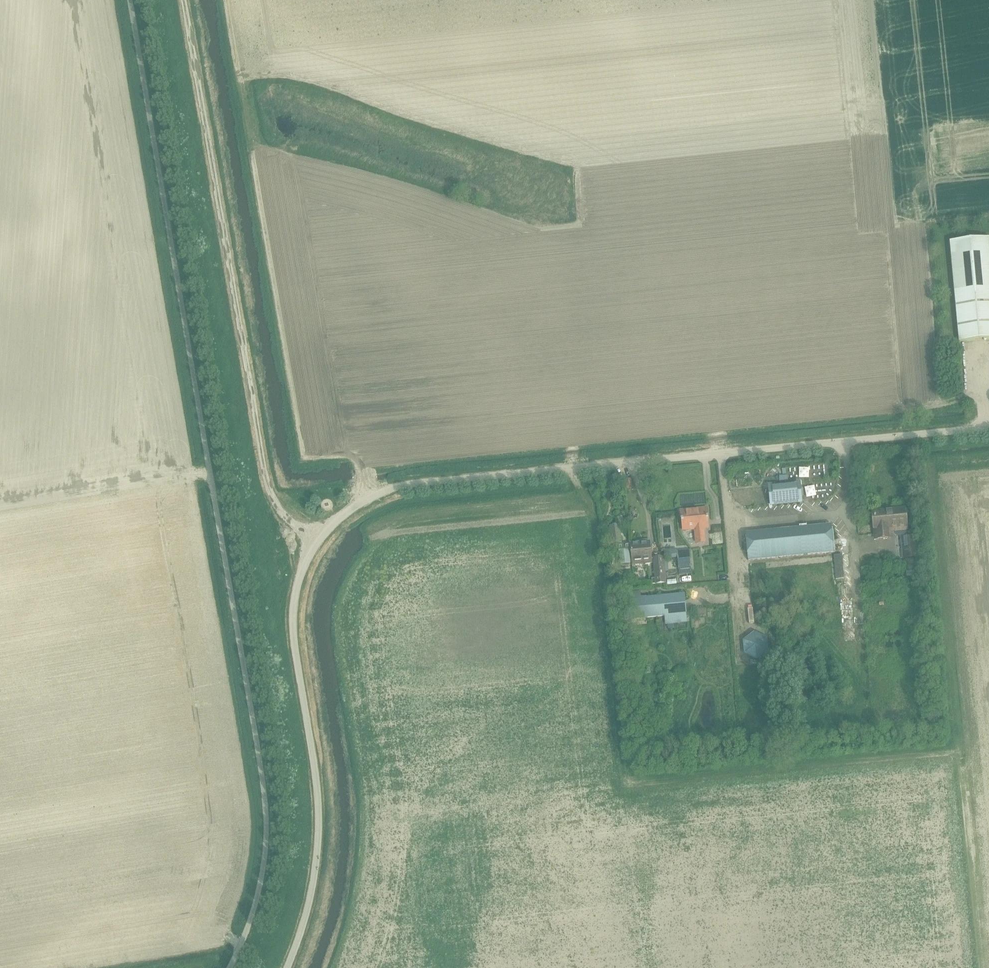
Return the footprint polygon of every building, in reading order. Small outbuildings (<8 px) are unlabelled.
[(988,339),(988,238),(950,242),(959,342),(988,339)] [(806,462),(799,463),(800,471),(809,469),(809,470),(827,467),(826,460),(806,463),(806,462)] [(771,468),(771,475),(776,474),(776,482),(781,482),(781,468),(771,468)] [(753,490),(766,490),(766,482),(733,483),(733,495),(753,494),(753,490)] [(771,504),(802,501),(800,485),(769,488),(771,504)] [(707,520),(709,519),(708,508),(681,511),(682,522),(686,522),(687,528),(696,527),(698,543),(707,542),(705,529),(708,529),(707,520)] [(903,535),(904,534),(907,536),(909,558),(921,557),(919,536),(910,537),(910,535),(906,532),(905,529),(906,529),(905,509),(873,512),(876,539),(891,537),(891,531),(896,536),(903,535)] [(831,524),(817,525),(820,554),(834,552),(831,524)] [(820,554),(817,525),(746,533),(749,561),(820,554)] [(633,561),(631,544),(630,544),(630,545),(622,546),(621,540),(616,540),(617,558),(619,558),(620,564),(621,564),(621,566),(623,568),(629,567),(630,565),(630,563),(632,563),(632,565),(633,564),(632,561),(633,561)] [(649,543),(631,544),(633,561),(644,560),(645,563),(651,563),(649,543)] [(746,549),(737,550),(738,557),(747,556),(746,549)] [(844,579),(842,555),(834,556),(836,579),(844,579)] [(653,558),(655,578),(651,578),(652,584),(666,583),(664,558),(653,558)] [(744,574),(748,584),(754,582),(750,572),(744,574)] [(688,622),(687,615),(686,594),(628,599),(627,595),(623,595),(626,620),(667,617),(668,624),(688,622)] [(760,647),(760,646),(760,645),(760,644),(760,643),(760,642),(760,641),(759,641),(759,640),(759,639),(758,639),(758,638),(757,638),(757,637),(756,637),(756,636),(755,636),(755,635),(754,635),(753,635),(753,634),(752,634),(751,634),(750,634),(749,633),(748,633),(747,633),(746,633),(746,634),(745,634),(744,634),(743,634),(742,635),(741,635),(741,636),(740,636),(739,636),(739,637),(738,638),(738,639),(737,639),(737,640),(736,640),(736,641),(736,642),(736,643),(735,643),(735,644),(735,645),(735,646),(735,647),(735,648),(735,649),(736,649),(736,650),(736,651),(736,652),(737,652),(737,653),(738,654),(739,655),(739,656),(740,656),(741,656),(741,657),(742,657),(743,658),(744,658),(745,658),(746,658),(746,659),(747,659),(748,659),(749,659),(750,659),(750,658),(751,658),(752,658),(753,658),(753,657),(754,657),(755,657),(755,656),(756,656),(756,655),(757,655),(757,654),(758,654),(758,653),(759,653),(759,652),(759,651),(760,651),(760,650),(760,649),(760,648),(760,647)]
